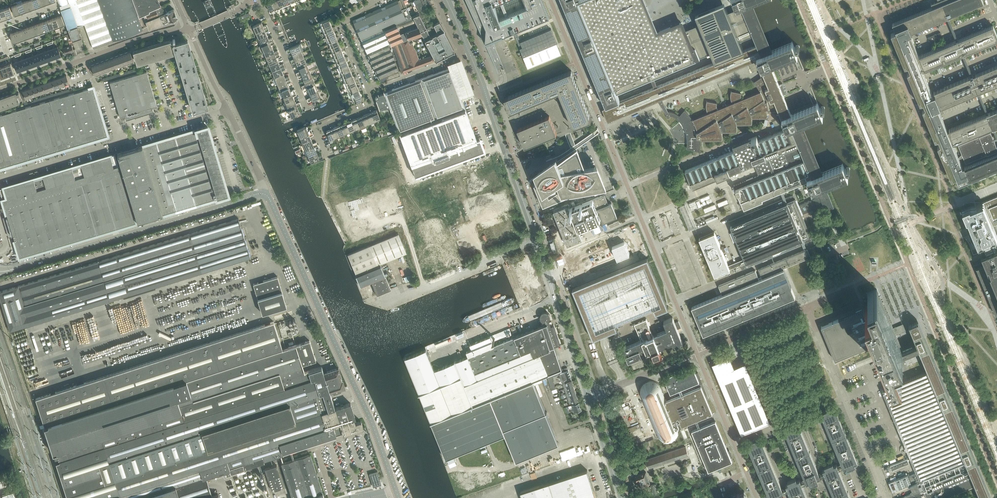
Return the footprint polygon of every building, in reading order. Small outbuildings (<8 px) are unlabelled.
[(21,0),(16,2),(20,13),(25,11),(22,2),(21,0)] [(27,0),(22,2),(25,11),(30,9),(27,0)] [(27,0),(30,9),(35,7),(33,0),(27,0)] [(270,2),(266,3),(270,13),(276,11),(271,0),(269,0),(270,2)] [(277,0),(274,0),(273,0),(271,0),(276,11),(281,9),(277,0)] [(281,9),(286,6),(283,0),(277,0),(281,9)] [(426,6),(425,3),(426,2),(427,2),(426,0),(422,0),(415,4),(414,4),(412,5),(415,11),(418,9),(419,10),(426,6)] [(498,74),(499,74),(502,73),(502,72),(504,72),(505,71),(492,40),(495,39),(503,35),(512,32),(513,31),(514,34),(515,35),(516,37),(528,67),(562,54),(551,29),(521,41),(518,34),(516,30),(517,30),(550,16),(544,2),(543,0),(468,0),(498,74)] [(617,93),(617,92),(619,91),(626,89),(634,85),(651,78),(653,82),(655,87),(658,85),(656,81),(654,77),(655,77),(657,76),(680,66),(684,64),(685,64),(694,60),(696,59),(700,58),(700,57),(695,47),(692,48),(685,30),(681,22),(657,32),(656,30),(650,16),(647,9),(648,9),(644,0),(563,0),(567,10),(570,18),(573,25),(580,41),(581,45),(591,68),(592,71),(598,85),(599,88),(595,89),(599,100),(603,98),(604,100),(605,102),(606,104),(606,105),(620,99),(620,98),(619,96),(618,94),(617,93)] [(743,206),(743,207),(744,208),(744,209),(763,201),(762,200),(781,192),(781,193),(782,195),(783,197),(784,198),(780,200),(778,200),(752,211),(729,221),(740,249),(744,258),(746,262),(746,263),(748,267),(762,261),(763,261),(764,260),(780,253),(803,244),(804,247),(806,246),(805,243),(812,240),(811,237),(810,235),(802,214),(806,212),(824,205),(825,207),(825,209),(826,210),(827,209),(828,209),(833,207),(834,206),(826,186),(826,185),(828,184),(829,184),(847,176),(847,177),(848,176),(846,171),(847,171),(848,171),(849,171),(850,171),(850,170),(850,169),(850,168),(849,168),(849,167),(848,167),(847,167),(847,168),(846,168),(846,169),(845,169),(843,164),(842,164),(842,165),(820,174),(800,125),(822,115),(822,116),(823,115),(821,110),(822,109),(822,110),(823,110),(824,110),(824,109),(825,109),(825,108),(825,107),(824,107),(824,106),(823,106),(822,106),(821,106),(821,107),(821,108),(820,108),(818,103),(817,103),(817,104),(813,105),(792,114),(788,107),(786,100),(783,95),(784,94),(786,93),(787,94),(787,93),(786,93),(786,92),(785,91),(784,90),(784,89),(783,87),(783,86),(783,84),(783,83),(782,83),(782,84),(779,85),(771,65),(793,56),(795,55),(797,54),(797,55),(798,55),(795,49),(796,49),(797,49),(798,49),(799,49),(799,48),(800,48),(800,47),(799,46),(799,45),(798,45),(797,45),(796,45),(796,46),(796,47),(795,47),(793,42),(792,43),(770,52),(750,3),(757,0),(733,0),(733,1),(734,5),(736,7),(736,9),(741,7),(753,35),(757,44),(755,45),(752,46),(744,50),(731,55),(715,61),(700,68),(658,85),(655,87),(617,102),(616,103),(612,104),(609,106),(607,106),(606,107),(603,108),(608,120),(660,99),(662,105),(664,110),(664,111),(668,118),(671,117),(670,114),(670,115),(671,115),(672,115),(673,115),(674,116),(675,116),(676,117),(677,118),(678,118),(678,119),(679,119),(679,120),(680,120),(680,121),(682,122),(683,124),(684,126),(685,128),(686,130),(686,132),(687,134),(687,136),(688,138),(688,140),(688,142),(688,144),(688,145),(688,146),(688,147),(687,147),(687,148),(695,150),(696,150),(698,150),(700,151),(700,149),(701,147),(701,145),(701,143),(701,141),(701,139),(701,138),(703,138),(708,138),(709,138),(721,138),(722,138),(723,135),(722,134),(722,133),(722,132),(722,131),(722,130),(726,130),(727,130),(735,130),(737,130),(737,127),(737,126),(737,125),(737,124),(737,123),(741,122),(742,122),(750,122),(752,122),(752,123),(752,120),(752,119),(752,118),(752,117),(752,116),(765,116),(766,116),(767,116),(767,117),(767,116),(767,115),(767,114),(767,113),(767,112),(767,111),(778,110),(779,112),(780,113),(777,115),(778,114),(779,117),(778,118),(781,117),(782,120),(782,121),(783,121),(783,122),(784,123),(784,124),(785,126),(785,127),(786,128),(786,129),(777,132),(771,135),(758,140),(757,136),(749,139),(733,146),(734,150),(728,152),(685,170),(686,172),(686,173),(687,175),(689,178),(689,180),(689,181),(690,182),(691,184),(693,189),(723,177),(728,174),(729,175),(730,175),(730,174),(742,169),(742,168),(751,165),(754,164),(759,175),(757,176),(753,178),(753,177),(746,180),(747,180),(741,183),(741,182),(740,182),(741,183),(735,185),(734,185),(741,201),(741,202),(743,206)] [(983,2),(982,0),(938,0),(934,2),(931,3),(932,7),(892,23),(895,31),(891,33),(905,66),(908,66),(910,71),(907,73),(920,102),(923,102),(924,104),(925,106),(922,108),(935,140),(938,139),(940,144),(937,146),(951,179),(956,177),(959,185),(996,169),(996,153),(963,167),(953,144),(996,126),(996,110),(947,130),(938,108),(996,84),(996,65),(932,92),(923,71),(996,40),(996,35),(993,26),(917,57),(907,33),(983,2)] [(453,51),(454,51),(453,49),(454,49),(446,35),(446,34),(445,31),(443,29),(440,22),(439,21),(433,24),(426,28),(419,13),(412,17),(411,15),(409,11),(407,8),(407,7),(404,8),(401,10),(398,1),(397,1),(386,6),(382,7),(382,8),(368,14),(353,21),(379,79),(380,82),(387,80),(400,75),(394,60),(397,59),(402,72),(435,60),(436,60),(443,56),(443,57),(444,56),(444,55),(445,55),(446,55),(447,55),(447,54),(453,51)] [(16,2),(11,4),(15,15),(20,13),(16,2)] [(700,24),(685,30),(692,48),(695,47),(700,57),(703,56),(712,53),(714,57),(715,61),(731,55),(744,50),(742,45),(741,41),(753,35),(741,7),(736,9),(729,12),(724,2),(696,14),(700,24)] [(4,9),(7,17),(13,15),(10,7),(4,9)] [(56,17),(59,26),(60,25),(65,24),(61,15),(56,17)] [(54,27),(54,28),(55,30),(60,27),(60,25),(59,26),(56,17),(51,19),(54,27)] [(331,24),(329,21),(331,20),(330,18),(319,23),(321,28),(331,24)] [(51,19),(46,21),(49,29),(54,28),(54,27),(51,19)] [(46,21),(41,22),(44,31),(49,29),(46,21)] [(36,24),(39,33),(39,35),(45,33),(44,31),(41,22),(36,24)] [(253,23),(250,25),(252,30),(254,29),(255,32),(268,27),(268,26),(266,26),(265,25),(263,26),(261,22),(254,25),(253,23)] [(39,33),(36,24),(31,26),(34,35),(39,33)] [(331,24),(321,28),(323,33),(335,28),(334,26),(332,27),(331,24)] [(31,26),(26,28),(29,37),(34,35),(31,26)] [(268,27),(255,32),(258,38),(256,38),(257,39),(267,35),(266,32),(269,30),(268,27)] [(26,28),(21,30),(24,38),(29,37),(26,28)] [(335,28),(323,33),(325,38),(335,34),(334,31),(336,30),(335,28)] [(19,40),(18,40),(19,42),(25,40),(24,38),(21,30),(15,32),(19,40)] [(15,32),(10,34),(13,42),(18,40),(19,40),(15,32)] [(928,37),(930,42),(942,37),(940,32),(928,37)] [(75,48),(73,49),(72,45),(74,44),(72,40),(71,36),(70,33),(66,34),(69,43),(70,45),(62,48),(64,54),(65,54),(68,53),(73,51),(75,55),(77,54),(75,48)] [(335,34),(325,38),(328,43),(339,38),(338,36),(336,37),(335,34)] [(267,35),(257,39),(257,41),(259,40),(261,45),(273,40),(272,37),(268,39),(267,35)] [(339,38),(328,43),(330,48),(339,44),(338,41),(340,40),(339,38)] [(175,41),(175,39),(173,39),(173,41),(170,42),(170,41),(169,40),(164,41),(163,42),(163,41),(158,43),(157,43),(152,44),(152,45),(151,45),(146,46),(145,47),(145,46),(140,48),(140,49),(140,48),(135,50),(134,50),(135,50),(134,51),(134,52),(138,63),(173,52),(172,50),(175,49),(177,48),(176,44),(175,41)] [(175,49),(179,61),(193,57),(191,53),(191,51),(188,52),(187,47),(189,46),(188,44),(189,44),(188,40),(176,44),(177,48),(175,49)] [(271,45),(275,43),(273,40),(261,45),(259,46),(262,53),(262,52),(272,48),(271,45)] [(290,48),(286,50),(287,53),(291,51),(292,55),(301,51),(303,50),(300,44),(299,44),(291,47),(290,48)] [(339,44),(330,48),(332,53),(343,48),(342,46),(341,47),(339,44)] [(57,47),(52,48),(55,58),(56,57),(57,57),(61,56),(57,47)] [(52,48),(46,50),(50,60),(55,58),(52,48)] [(272,48),(262,52),(263,54),(264,53),(266,58),(279,53),(278,50),(274,51),(272,48)] [(342,51),(344,50),(343,48),(332,53),(334,58),(343,54),(342,51)] [(46,50),(41,52),(44,61),(50,60),(46,50)] [(294,58),(290,60),(292,63),(304,58),(302,52),(303,52),(303,50),(301,51),(292,55),(294,58)] [(41,52),(36,54),(39,63),(44,61),(41,52)] [(92,66),(89,67),(92,75),(95,74),(95,76),(134,62),(130,52),(92,66)] [(279,53),(266,58),(269,63),(267,64),(268,65),(278,61),(276,58),(280,56),(279,53)] [(36,54),(30,56),(34,65),(39,63),(36,54)] [(343,54),(334,58),(336,63),(347,58),(347,56),(345,57),(343,54)] [(30,56),(25,58),(28,67),(34,65),(30,56)] [(193,57),(179,61),(184,77),(197,73),(196,69),(196,70),(195,68),(193,68),(192,63),(194,62),(193,60),(194,60),(193,57)] [(25,58),(20,60),(23,69),(28,67),(25,58)] [(304,58),(292,63),(293,66),(296,64),(298,68),(308,63),(308,62),(306,63),(304,58)] [(347,58),(336,63),(338,68),(348,64),(346,61),(348,60),(347,58)] [(20,60),(14,62),(16,67),(17,71),(21,70),(22,70),(23,69),(20,60)] [(450,68),(384,92),(391,111),(399,132),(465,107),(460,96),(472,92),(460,60),(449,64),(450,68)] [(278,61),(268,65),(268,67),(270,66),(272,71),(284,66),(283,63),(279,64),(278,61)] [(6,63),(1,65),(5,76),(9,74),(6,65),(6,63)] [(6,65),(9,74),(14,72),(11,63),(6,65)] [(299,71),(296,73),(297,76),(310,70),(307,65),(309,65),(308,63),(298,68),(299,71)] [(348,64),(338,68),(340,73),(352,68),(351,66),(349,67),(348,64)] [(274,76),(273,77),(273,78),(283,74),(282,70),(286,69),(284,66),(272,71),(274,76)] [(352,68),(340,73),(342,78),(352,74),(351,71),(352,70),(352,68)] [(310,70),(297,76),(298,79),(302,77),(303,81),(314,76),(313,75),(312,76),(310,70)] [(571,70),(505,98),(510,109),(510,112),(512,111),(513,111),(559,92),(574,127),(591,119),(571,70)] [(120,117),(121,117),(120,116),(124,115),(126,119),(154,111),(152,106),(156,105),(157,106),(147,71),(110,82),(120,117)] [(198,77),(199,77),(197,73),(184,77),(188,94),(202,90),(201,86),(200,84),(198,85),(197,79),(199,79),(198,77)] [(274,79),(273,80),(275,85),(277,84),(290,79),(288,76),(285,77),(283,74),(273,78),(274,79)] [(352,74),(342,78),(344,83),(356,78),(355,76),(353,77),(352,74)] [(66,75),(61,77),(64,85),(69,83),(66,75)] [(305,84),(301,86),(303,89),(315,83),(313,78),(314,78),(314,76),(303,81),(305,84)] [(61,77),(56,79),(59,87),(64,85),(61,77)] [(356,78),(344,83),(347,88),(356,84),(355,81),(357,80),(356,78)] [(56,79),(51,80),(54,89),(59,87),(56,79)] [(290,79),(277,84),(279,89),(278,90),(279,91),(289,87),(287,83),(291,82),(290,79)] [(51,80),(46,82),(49,90),(54,89),(51,80)] [(46,82),(41,84),(44,92),(49,90),(46,82)] [(315,83),(303,89),(304,92),(307,90),(309,94),(319,89),(319,88),(317,89),(315,83)] [(88,89),(93,87),(107,135),(97,139),(88,142),(88,141),(68,147),(69,148),(60,150),(40,156),(31,159),(31,158),(11,164),(11,165),(2,167),(0,167),(0,170),(110,137),(94,84),(87,86),(88,89)] [(41,84),(36,86),(39,94),(44,92),(41,84)] [(356,84),(347,88),(349,93),(360,88),(359,86),(357,87),(356,84)] [(36,86),(30,88),(33,96),(39,94),(36,86)] [(107,135),(93,87),(88,89),(0,115),(0,167),(2,167),(11,165),(11,164),(31,158),(31,159),(40,156),(60,150),(69,148),(68,147),(88,141),(88,142),(97,139),(107,135)] [(279,92),(278,93),(280,98),(283,97),(295,92),(294,89),(290,90),(289,87),(279,91),(279,92)] [(30,88),(25,90),(28,98),(33,96),(30,88)] [(359,90),(361,90),(360,88),(349,93),(351,98),(360,94),(359,90)] [(310,97),(307,98),(308,102),(321,96),(318,91),(320,91),(319,89),(309,94),(310,97)] [(25,90),(20,92),(23,100),(28,98),(25,90)] [(204,95),(203,93),(202,90),(188,94),(193,110),(207,106),(206,102),(205,100),(203,101),(201,96),(204,95)] [(375,96),(375,97),(376,100),(376,101),(377,104),(379,109),(380,109),(379,108),(383,107),(383,108),(383,109),(384,109),(383,108),(389,108),(391,111),(384,92),(384,91),(383,91),(384,93),(379,95),(378,94),(378,95),(379,96),(377,96),(377,95),(376,95),(375,95),(375,96)] [(0,99),(0,108),(22,100),(19,92),(0,99)] [(295,92),(283,97),(285,102),(284,103),(284,104),(294,100),(293,96),(296,95),(295,92)] [(360,94),(351,98),(353,103),(356,101),(357,103),(365,100),(363,96),(362,97),(360,94)] [(294,100),(284,104),(285,105),(286,105),(288,110),(301,105),(299,102),(296,103),(294,100)] [(301,105),(288,110),(291,117),(302,112),(301,108),(302,108),(301,105)] [(465,107),(399,132),(415,175),(483,150),(479,140),(477,141),(465,107)] [(376,110),(371,112),(375,121),(380,119),(376,110)] [(371,112),(366,114),(370,123),(375,121),(371,112)] [(366,114),(361,116),(365,126),(370,123),(366,114)] [(361,116),(356,118),(360,128),(361,130),(366,127),(365,126),(361,116)] [(520,128),(518,129),(519,132),(525,147),(557,134),(549,116),(520,128)] [(356,118),(351,120),(355,130),(360,128),(356,118)] [(351,120),(346,122),(350,132),(355,130),(351,120)] [(346,122),(341,125),(345,134),(350,132),(346,122)] [(341,125),(336,127),(340,136),(345,134),(341,125)] [(0,188),(0,190),(8,216),(4,217),(9,235),(13,234),(20,256),(82,237),(97,233),(107,230),(111,229),(116,227),(135,222),(135,221),(137,220),(138,220),(137,220),(138,221),(163,214),(162,212),(166,211),(172,209),(176,208),(176,210),(190,206),(195,204),(201,202),(215,198),(215,197),(217,196),(217,197),(228,194),(216,153),(215,153),(213,146),(214,146),(213,146),(207,127),(208,127),(208,126),(199,129),(197,129),(197,130),(197,131),(195,131),(195,130),(194,130),(156,142),(142,146),(117,153),(118,154),(121,164),(118,165),(116,156),(115,154),(0,188)] [(197,129),(197,131),(208,128),(213,146),(214,146),(213,146),(215,153),(216,153),(228,194),(217,197),(217,196),(215,197),(215,198),(216,200),(230,195),(210,126),(197,129)] [(306,127),(297,130),(300,137),(312,132),(311,129),(307,130),(306,127)] [(336,127),(331,129),(335,138),(340,136),(336,127)] [(331,129),(326,131),(329,138),(328,139),(330,143),(333,142),(332,140),(335,138),(331,129)] [(958,144),(966,163),(995,151),(996,150),(996,147),(991,131),(958,144)] [(302,142),(300,143),(301,144),(311,140),(310,136),(313,135),(312,132),(300,137),(302,142)] [(311,140),(301,144),(302,145),(303,145),(305,150),(318,145),(316,142),(313,143),(311,140)] [(318,145),(305,150),(307,155),(306,156),(306,157),(317,153),(315,149),(319,148),(318,145)] [(549,160),(535,170),(537,176),(539,181),(534,183),(543,205),(567,195),(571,193),(584,190),(606,186),(597,164),(584,166),(577,149),(559,162),(558,161),(556,156),(556,155),(551,159),(550,159),(549,160)] [(317,153),(306,157),(307,158),(308,158),(311,163),(323,158),(322,154),(318,156),(317,153)] [(617,217),(611,203),(609,204),(605,194),(570,208),(568,204),(553,210),(560,227),(568,245),(582,238),(578,227),(580,226),(588,223),(589,223),(588,223),(590,222),(591,222),(598,219),(599,219),(600,218),(601,218),(603,222),(617,217)] [(996,314),(996,313),(996,232),(994,225),(996,224),(996,196),(963,210),(977,245),(978,244),(979,247),(982,253),(987,251),(989,257),(991,261),(977,267),(976,267),(985,289),(996,314)] [(215,198),(176,210),(176,208),(172,209),(162,212),(163,214),(138,221),(138,223),(216,200),(215,198)] [(0,291),(0,299),(2,307),(10,331),(251,257),(238,218),(0,291)] [(21,256),(17,241),(15,241),(20,258),(138,223),(138,221),(137,220),(138,220),(137,220),(135,221),(135,222),(21,256)] [(633,225),(609,235),(614,247),(619,259),(631,254),(626,242),(638,237),(633,225)] [(699,238),(715,275),(730,269),(746,262),(744,258),(728,265),(715,232),(699,238)] [(369,245),(377,265),(380,264),(380,263),(406,252),(398,233),(369,245)] [(820,244),(819,244),(811,247),(810,247),(814,255),(823,252),(820,244)] [(377,265),(369,245),(348,254),(356,274),(359,273),(359,272),(362,271),(363,271),(366,270),(366,269),(366,270),(369,268),(370,268),(373,267),(376,265),(377,265)] [(719,285),(722,294),(692,307),(697,319),(698,322),(703,335),(746,317),(753,314),(777,304),(778,304),(782,302),(783,302),(795,297),(784,269),(784,268),(787,266),(811,257),(807,248),(807,249),(759,269),(758,269),(762,277),(759,278),(756,270),(755,270),(747,274),(719,285)] [(647,258),(573,289),(574,292),(593,338),(594,338),(598,336),(603,334),(617,328),(615,324),(654,308),(656,312),(668,308),(666,304),(649,263),(649,262),(648,259),(647,258)] [(533,259),(505,271),(517,301),(545,289),(533,259)] [(356,274),(355,274),(355,275),(356,275),(356,276),(359,284),(360,286),(361,286),(364,285),(367,283),(368,283),(371,282),(374,280),(375,280),(378,279),(381,277),(381,278),(382,277),(385,276),(385,275),(384,273),(381,266),(380,264),(377,265),(376,265),(373,267),(370,268),(369,268),(366,270),(366,269),(366,270),(363,271),(362,271),(359,272),(359,273),(356,274)] [(278,276),(253,284),(262,313),(287,306),(278,276)] [(371,282),(377,295),(391,289),(385,276),(382,277),(381,278),(381,277),(378,279),(375,280),(374,280),(371,282)] [(992,497),(991,496),(976,459),(953,404),(952,403),(951,399),(918,320),(909,324),(916,342),(917,344),(902,350),(901,348),(895,335),(897,334),(898,334),(898,333),(897,332),(900,331),(898,327),(896,328),(895,327),(895,326),(894,327),(892,328),(890,323),(890,322),(886,313),(878,294),(876,290),(877,290),(877,289),(867,293),(872,304),(865,307),(866,308),(852,313),(851,314),(821,326),(835,360),(858,350),(879,342),(880,342),(881,345),(882,347),(882,346),(891,367),(890,367),(892,371),(892,372),(901,368),(897,358),(919,349),(928,371),(915,377),(913,377),(911,378),(909,379),(905,381),(888,388),(886,388),(882,390),(884,395),(885,396),(889,407),(891,411),(894,417),(895,421),(896,423),(896,424),(898,427),(903,439),(904,443),(907,450),(909,455),(920,480),(923,488),(906,496),(900,497),(942,497),(971,486),(975,484),(975,485),(980,497),(981,497),(992,497)] [(468,322),(514,303),(515,302),(516,301),(516,300),(516,299),(515,298),(514,297),(513,297),(512,297),(465,316),(464,317),(463,318),(463,319),(463,321),(464,322),(465,322),(467,322),(468,322)] [(474,326),(514,310),(515,309),(515,308),(516,307),(515,306),(515,305),(514,304),(512,304),(511,304),(472,320),(471,321),(470,322),(469,323),(469,325),(470,326),(472,326),(473,326),(474,326)] [(560,344),(560,343),(554,325),(551,325),(551,324),(552,324),(552,323),(552,322),(551,322),(550,322),(550,320),(550,319),(550,318),(551,317),(551,316),(550,316),(550,315),(550,314),(549,314),(549,313),(548,313),(548,312),(547,312),(546,312),(545,312),(544,312),(543,312),(542,313),(541,314),(541,315),(540,316),(540,317),(540,318),(541,318),(541,319),(541,320),(542,320),(542,321),(543,321),(542,323),(543,325),(524,333),(531,350),(534,356),(540,353),(549,374),(562,368),(555,346),(560,344)] [(673,317),(664,321),(667,329),(654,335),(654,334),(654,335),(653,336),(648,322),(646,318),(634,323),(636,327),(637,327),(637,328),(641,339),(642,340),(641,340),(624,347),(629,360),(652,351),(654,355),(656,355),(657,359),(662,357),(660,353),(661,352),(660,347),(673,342),(674,346),(683,342),(676,326),(680,324),(678,321),(675,323),(673,318),(673,317)] [(341,406),(336,408),(335,407),(330,392),(345,388),(342,380),(341,375),(338,368),(324,372),(324,373),(322,366),(308,371),(308,370),(305,372),(302,364),(316,360),(310,340),(283,349),(274,321),(36,398),(41,414),(42,419),(44,424),(45,426),(68,497),(219,497),(218,494),(212,496),(206,477),(216,474),(217,477),(264,463),(264,461),(283,455),(282,452),(336,435),(336,434),(342,432),(343,433),(363,427),(361,421),(355,422),(354,418),(355,418),(350,403),(343,405),(343,404),(341,405),(341,406)] [(510,328),(494,334),(495,337),(500,335),(501,337),(512,333),(510,328)] [(531,350),(524,333),(505,340),(504,340),(504,341),(502,342),(494,345),(491,336),(471,344),(470,344),(472,349),(467,351),(469,356),(443,366),(443,364),(439,366),(434,364),(433,365),(426,349),(405,358),(431,422),(490,397),(533,380),(549,374),(540,353),(534,356),(531,350)] [(712,363),(712,364),(713,364),(713,365),(715,369),(714,369),(714,370),(715,369),(717,374),(716,374),(717,375),(718,376),(719,380),(719,381),(720,380),(721,383),(722,385),(721,385),(721,386),(722,386),(723,387),(723,389),(724,391),(723,391),(724,392),(724,391),(726,396),(726,397),(727,397),(729,402),(728,402),(728,403),(729,402),(731,407),(730,408),(731,408),(732,411),(733,413),(733,414),(734,416),(734,417),(735,416),(737,421),(736,422),(737,422),(739,427),(738,427),(739,428),(739,427),(741,431),(741,432),(741,433),(742,433),(747,431),(748,431),(748,430),(753,428),(753,429),(753,428),(758,426),(759,426),(764,424),(764,423),(769,421),(769,422),(770,421),(770,420),(769,421),(767,416),(768,415),(767,415),(765,410),(766,410),(765,409),(763,405),(763,404),(762,404),(762,402),(762,401),(761,401),(759,397),(754,384),(752,380),(753,379),(752,379),(750,374),(751,374),(750,373),(748,369),(748,368),(746,365),(745,363),(746,363),(746,362),(745,362),(745,363),(735,367),(734,367),(732,362),(733,362),(732,361),(732,362),(730,357),(730,356),(729,356),(724,358),(723,358),(723,359),(718,361),(718,360),(718,361),(713,363),(712,363)] [(692,366),(664,377),(671,393),(694,384),(695,386),(700,384),(701,386),(703,385),(698,372),(695,373),(692,366)] [(567,367),(558,370),(563,383),(567,382),(572,380),(571,377),(568,370),(567,367)] [(533,380),(490,397),(505,434),(516,461),(559,443),(546,412),(533,380)] [(567,382),(563,383),(564,388),(574,385),(572,380),(567,382)] [(679,427),(678,427),(695,420),(697,419),(712,413),(706,400),(709,399),(708,397),(707,396),(705,396),(701,386),(667,400),(662,387),(661,386),(661,385),(660,384),(659,384),(659,383),(658,383),(657,382),(656,381),(655,381),(654,380),(653,380),(652,380),(651,380),(650,380),(649,380),(648,381),(647,381),(646,381),(645,382),(644,383),(643,384),(642,384),(641,385),(641,386),(640,387),(640,388),(640,389),(640,390),(640,391),(640,392),(640,393),(640,394),(640,395),(640,396),(641,396),(643,402),(643,403),(644,404),(644,403),(645,405),(644,405),(656,434),(657,433),(657,434),(656,435),(657,436),(657,437),(658,438),(658,439),(659,439),(660,440),(660,441),(661,441),(662,442),(663,442),(664,442),(665,443),(666,443),(667,443),(668,443),(669,443),(670,443),(671,443),(672,442),(673,442),(673,441),(674,441),(675,440),(676,439),(677,438),(677,437),(678,437),(678,436),(678,435),(679,434),(679,433),(679,432),(679,431),(679,430),(679,429),(678,428),(678,429),(677,428),(679,427)] [(577,395),(568,398),(569,404),(573,403),(578,400),(577,395)] [(446,458),(505,434),(490,397),(431,422),(446,458)] [(574,413),(581,410),(579,403),(571,405),(572,407),(574,413)] [(854,463),(857,462),(846,434),(835,409),(833,410),(831,407),(828,409),(823,411),(824,413),(821,414),(843,467),(846,466),(847,469),(852,467),(855,465),(854,463)] [(732,461),(731,457),(733,457),(732,453),(730,454),(729,454),(716,421),(715,421),(701,427),(697,419),(695,420),(699,428),(692,430),(699,447),(699,449),(709,471),(732,461)] [(786,426),(787,429),(784,430),(806,483),(809,482),(810,484),(817,481),(819,481),(817,478),(820,477),(809,449),(798,424),(796,425),(795,423),(790,424),(786,426)] [(750,444),(747,445),(748,445),(749,448),(758,471),(762,480),(768,495),(769,497),(772,497),(773,497),(776,497),(778,497),(782,496),(781,493),(783,492),(782,489),(781,487),(773,467),(772,464),(764,445),(761,439),(759,440),(758,438),(754,439),(749,441),(749,442),(750,444)] [(685,446),(646,459),(649,468),(688,455),(685,446)] [(281,463),(292,497),(324,497),(322,492),(323,492),(322,492),(310,454),(281,463)] [(457,464),(454,457),(447,459),(450,467),(457,464)] [(907,458),(890,466),(892,470),(909,463),(907,458)] [(822,469),(834,497),(851,497),(847,489),(837,464),(834,465),(833,462),(829,464),(824,466),(825,468),(822,469)] [(276,465),(265,468),(272,490),(283,486),(276,465)] [(521,492),(523,497),(597,497),(596,496),(587,470),(521,492)] [(377,471),(369,473),(372,485),(381,482),(380,480),(377,471)] [(646,471),(636,475),(640,487),(650,483),(646,471)] [(909,473),(888,482),(892,492),(919,481),(916,473),(909,476),(909,474),(909,473)] [(788,484),(786,485),(791,497),(807,497),(800,479),(797,480),(796,478),(792,479),(787,481),(788,484)] [(917,482),(910,485),(913,492),(920,489),(917,482)]
